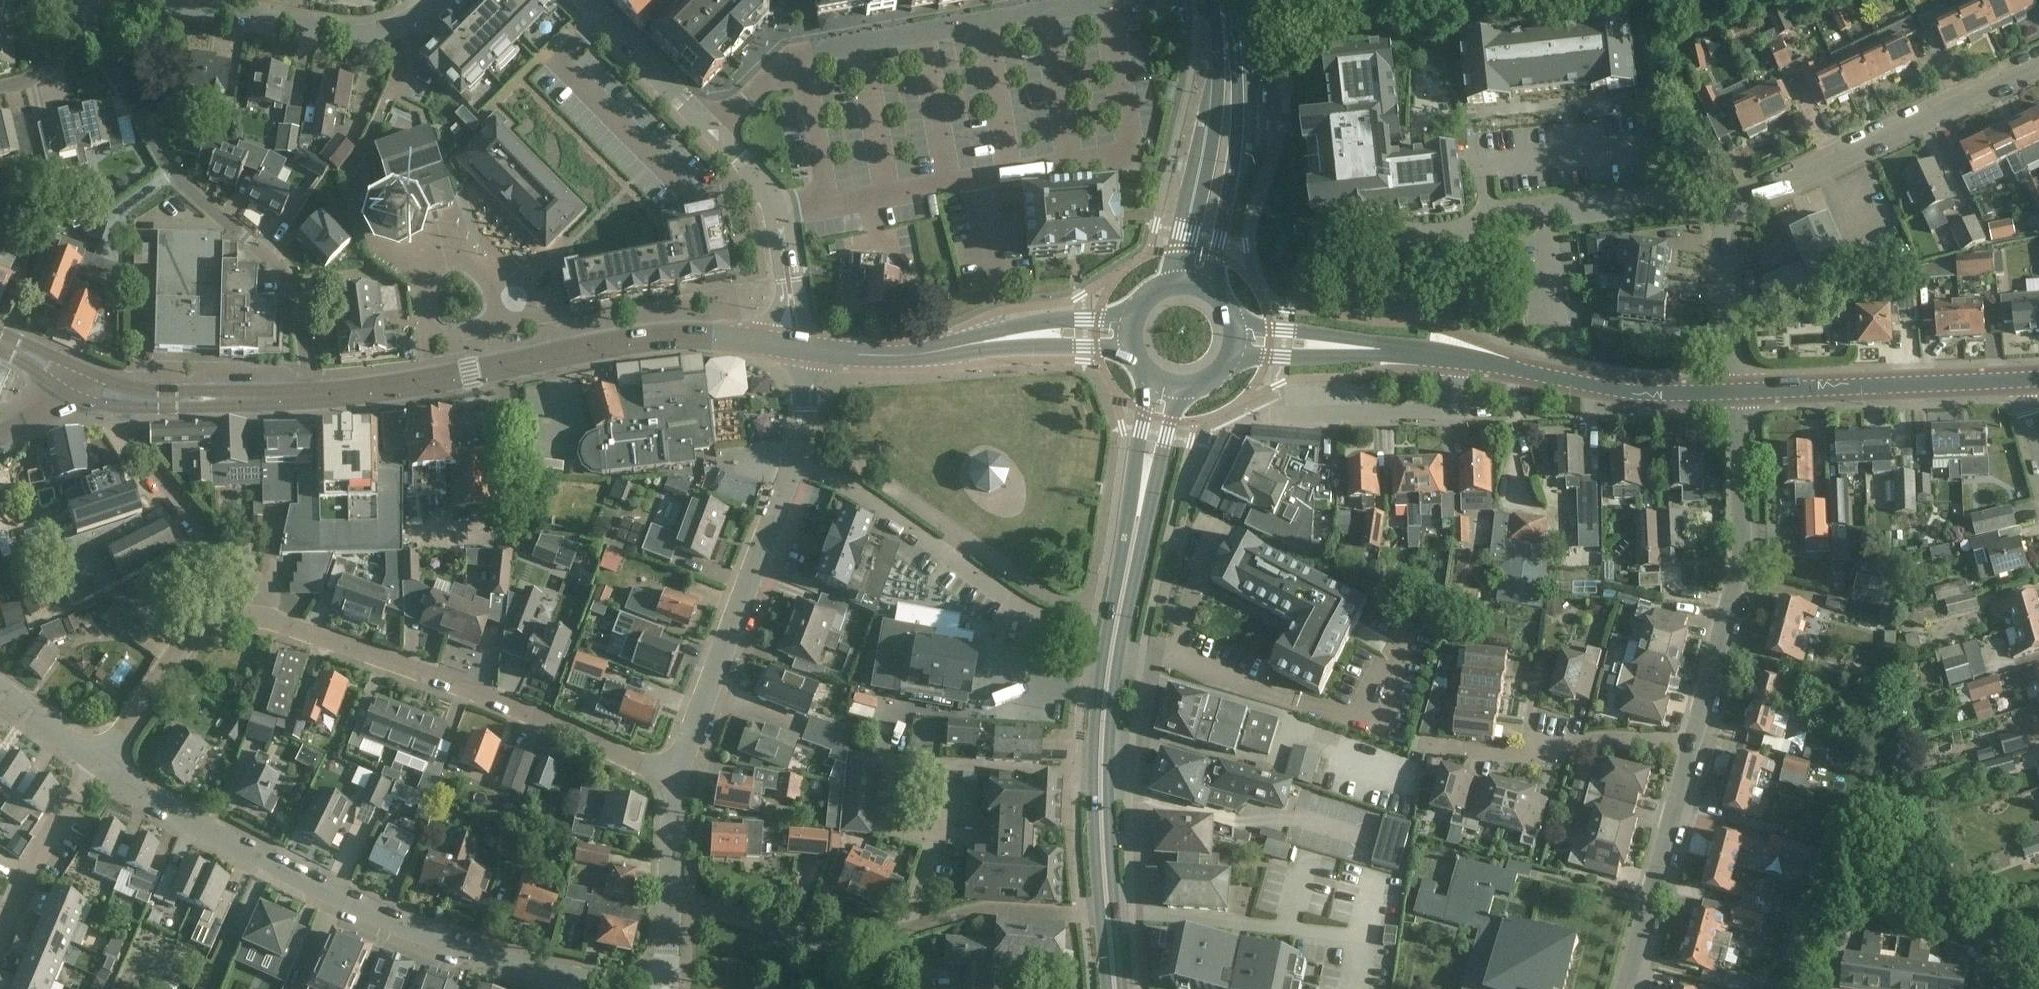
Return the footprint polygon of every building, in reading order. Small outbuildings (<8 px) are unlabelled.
[(555,4),(551,0),(486,0),(456,30),(452,26),(436,42),(438,44),(422,60),(461,97),(555,4)] [(682,7),(675,0),(614,0),(613,1),(644,32),(645,31),(652,38),(651,38),(702,88),(722,68),(720,66),(731,56),(752,36),(751,35),(768,18),(769,0),(770,0),(688,0),(682,7)] [(817,16),(866,8),(867,13),(896,8),(895,3),(908,0),(910,10),(911,13),(914,13),(935,9),(937,9),(937,11),(941,11),(967,6),(971,6),(970,3),(973,2),(986,0),(815,0),(817,16)] [(2003,0),(1985,0),(1977,4),(1990,31),(2013,20),(2003,0)] [(2013,20),(2015,19),(2017,24),(2028,19),(2026,14),(2035,10),(2031,0),(2003,0),(2013,20)] [(1834,3),(1846,30),(1852,27),(1839,1),(1834,3)] [(1846,30),(1834,3),(1828,6),(1841,32),(1846,30)] [(1990,31),(1977,4),(1955,14),(1968,41),(1969,40),(1971,45),(1983,39),(1981,35),(1990,31)] [(1787,16),(1783,8),(1768,15),(1778,37),(1793,30),(1787,16)] [(1968,41),(1955,14),(1947,17),(1943,8),(1919,19),(1924,30),(1933,25),(1945,51),(1968,41)] [(1875,36),(1874,37),(1892,75),(1915,64),(1904,40),(1915,35),(1909,21),(1875,37),(1875,36)] [(13,64),(12,60),(15,60),(13,50),(11,50),(6,26),(0,27),(0,66),(13,64)] [(1478,43),(1464,44),(1470,104),(1485,103),(1497,102),(1497,101),(1503,101),(1508,100),(1511,100),(1511,98),(1511,94),(1521,93),(1583,86),(1593,85),(1594,89),(1594,91),(1597,90),(1603,90),(1609,89),(1620,88),(1635,86),(1628,26),(1614,28),(1602,29),(1587,31),(1588,32),(1505,42),(1505,40),(1490,41),(1478,42),(1478,43)] [(1770,29),(1764,32),(1770,45),(1767,46),(1779,71),(1788,67),(1770,29)] [(1892,75),(1874,37),(1852,47),(1870,85),(1892,75)] [(1703,47),(1690,49),(1694,71),(1708,69),(1703,47)] [(1870,85),(1852,47),(1830,57),(1836,68),(1835,68),(1848,95),(1870,85)] [(1307,125),(1304,136),(1309,146),(1309,148),(1323,147),(1327,189),(1314,190),(1316,216),(1348,213),(1349,223),(1377,220),(1377,219),(1438,212),(1438,213),(1464,210),(1458,155),(1432,158),(1432,159),(1394,163),(1392,146),(1402,145),(1399,119),(1398,119),(1394,79),(1391,53),(1328,60),(1336,120),(1307,123),(1307,125)] [(221,101),(222,98),(223,90),(226,91),(230,64),(209,60),(208,56),(192,54),(187,85),(206,88),(205,99),(214,100),(221,101)] [(254,64),(248,100),(287,106),(290,92),(284,91),(285,85),(285,84),(287,70),(254,64)] [(1848,95),(1835,68),(1815,77),(1810,67),(1801,71),(1817,105),(1824,102),(1826,105),(1848,95)] [(320,91),(313,129),(317,129),(326,131),(329,112),(336,114),(345,115),(351,80),(325,76),(323,92),(320,91)] [(1753,96),(1766,123),(1789,113),(1782,99),(1786,97),(1780,84),(1753,96)] [(1713,88),(1699,95),(1701,107),(1706,116),(1722,109),(1726,107),(1732,122),(1737,120),(1743,133),(1746,132),(1749,137),(1767,129),(1764,124),(1765,123),(1766,123),(1753,96),(1743,100),(1737,88),(1717,97),(1713,88)] [(707,110),(728,100),(724,92),(702,101),(707,110)] [(221,101),(214,100),(210,133),(230,136),(236,100),(222,98),(221,101)] [(101,105),(75,111),(84,149),(122,141),(114,107),(102,110),(101,105)] [(1656,106),(1636,108),(1638,131),(1658,129),(1656,106)] [(481,126),(463,108),(455,115),(473,133),(481,126)] [(84,149),(75,111),(48,117),(50,122),(38,125),(45,158),(84,149)] [(317,129),(313,129),(311,139),(331,143),(320,156),(337,170),(353,150),(336,136),(332,142),(336,114),(329,112),(326,131),(317,129)] [(2028,118),(2026,112),(2007,121),(2010,127),(2007,128),(2019,155),(2021,154),(2024,160),(2038,153),(2038,140),(2028,118)] [(31,149),(23,116),(11,119),(10,113),(0,115),(0,156),(31,149)] [(582,211),(543,172),(501,130),(506,124),(507,125),(508,124),(496,113),(480,128),(486,134),(460,160),(478,178),(477,178),(478,180),(493,195),(495,196),(510,212),(511,213),(526,228),(528,230),(543,245),(545,247),(582,211)] [(2028,118),(2038,140),(2038,113),(2028,118)] [(252,127),(276,128),(276,120),(252,118),(252,127)] [(2019,155),(2007,128),(2005,129),(2003,123),(1984,132),(1987,137),(1984,139),(1997,165),(2008,160),(2021,187),(2027,184),(2032,181),(2019,155)] [(285,126),(283,142),(282,152),(295,154),(299,128),(285,126)] [(1458,142),(1457,131),(1437,133),(1424,134),(1425,145),(1458,142)] [(390,186),(394,199),(408,203),(416,217),(453,205),(441,168),(439,169),(426,133),(377,150),(389,187),(390,186)] [(1997,165),(1984,139),(1982,140),(1980,136),(1973,140),(1975,143),(1963,149),(1974,174),(1963,179),(1970,194),(2003,179),(1997,165)] [(211,166),(207,177),(237,188),(243,169),(258,174),(268,153),(266,153),(239,143),(236,151),(205,140),(197,161),(211,166)] [(282,152),(283,142),(276,141),(275,151),(282,152)] [(269,154),(259,174),(246,199),(281,217),(294,193),(275,183),(287,159),(279,155),(269,154)] [(330,165),(330,164),(327,163),(315,156),(307,170),(322,177),(330,165)] [(1935,162),(1906,176),(1914,192),(1908,195),(1912,205),(1918,202),(1933,232),(1949,225),(1944,215),(1956,209),(1935,162)] [(2032,181),(2027,184),(2033,195),(2038,192),(2038,180),(2038,178),(2032,181)] [(124,195),(133,188),(128,179),(118,186),(124,195)] [(1114,184),(1023,192),(1028,257),(1119,249),(1114,184)] [(80,203),(94,207),(89,188),(77,191),(80,203)] [(394,199),(391,198),(377,204),(373,220),(381,235),(397,240),(411,232),(412,229),(411,227),(416,217),(408,203),(394,199)] [(670,253),(578,271),(579,274),(565,277),(564,270),(575,267),(563,269),(571,307),(588,304),(588,303),(597,301),(598,302),(641,293),(641,292),(650,290),(651,291),(728,275),(715,211),(664,222),(670,253)] [(308,214),(283,240),(311,267),(336,241),(308,214)] [(1975,216),(1950,229),(1963,254),(1988,242),(1975,216)] [(1768,279),(1767,280),(1775,299),(1813,282),(1814,283),(1817,281),(1816,279),(1848,265),(1827,219),(1816,223),(1814,218),(1808,220),(1803,223),(1805,228),(1795,233),(1808,263),(1781,276),(1780,273),(1767,279),(1768,279)] [(17,219),(8,255),(24,259),(26,251),(28,236),(30,223),(17,219)] [(102,239),(108,223),(97,219),(91,235),(102,239)] [(2013,220),(2012,220),(1989,225),(1992,242),(2016,237),(2013,220)] [(219,353),(222,245),(221,245),(222,235),(158,233),(155,351),(219,353)] [(1615,240),(1614,233),(1587,237),(1589,256),(1603,255),(1603,247),(1602,242),(1615,240)] [(46,248),(34,278),(43,281),(37,296),(45,299),(43,304),(54,308),(56,303),(65,307),(74,283),(73,282),(76,275),(83,254),(85,249),(63,241),(58,254),(46,248)] [(486,242),(479,249),(497,266),(504,259),(486,242)] [(1629,269),(1665,274),(1666,262),(1670,263),(1672,250),(1668,250),(1668,248),(1632,244),(1629,269)] [(150,245),(135,245),(135,265),(150,265),(150,245)] [(237,246),(222,245),(219,353),(219,358),(257,359),(257,354),(281,355),(282,302),(258,301),(259,267),(237,267),(237,246)] [(902,276),(884,275),(885,258),(887,258),(887,257),(850,254),(850,256),(852,256),(849,291),(868,293),(867,307),(871,307),(873,310),(879,310),(881,307),(896,308),(897,289),(901,289),(902,276)] [(1956,256),(1958,277),(1958,278),(1994,276),(1991,261),(1990,254),(1961,255),(1956,256)] [(1927,279),(1958,277),(1956,257),(1926,264),(1927,279)] [(1585,269),(1586,277),(1598,275),(1597,267),(1590,268),(1585,269)] [(1662,300),(1665,274),(1629,269),(1626,295),(1662,300)] [(10,278),(0,273),(0,300),(10,278)] [(1861,325),(1849,326),(1850,343),(1862,343),(1866,343),(1869,345),(1873,345),(1875,342),(1891,342),(1890,325),(1918,323),(1916,281),(1886,283),(1887,310),(1861,312),(1861,325)] [(68,308),(59,331),(85,341),(85,340),(95,344),(101,328),(91,324),(99,306),(83,300),(88,288),(75,282),(70,295),(65,307),(68,308)] [(377,284),(333,290),(337,324),(381,318),(377,284)] [(2014,306),(2017,334),(2038,332),(2038,294),(2015,296),(2016,306),(2014,306)] [(1662,300),(1626,295),(1624,295),(1621,319),(1664,324),(1667,300),(1662,300)] [(1959,304),(1962,335),(1970,334),(1973,338),(1981,338),(1984,334),(1985,334),(1984,303),(1959,304)] [(1962,335),(1959,304),(1936,305),(1937,336),(1939,336),(1942,340),(1950,339),(1952,335),(1962,335)] [(383,337),(381,318),(337,324),(342,359),(386,354),(385,353),(397,351),(395,336),(383,337)] [(1593,321),(1592,329),(1604,331),(1605,323),(1593,321)] [(5,382),(9,373),(0,369),(0,393),(5,382)] [(696,463),(695,461),(694,449),(709,447),(743,443),(738,401),(708,404),(708,403),(706,403),(706,398),(703,392),(698,389),(692,387),(683,388),(681,373),(641,378),(643,393),(616,396),(615,389),(589,396),(598,432),(596,432),(589,435),(583,440),(580,447),(578,457),(582,468),(591,475),(601,477),(601,474),(696,463)] [(411,451),(409,420),(409,416),(382,418),(384,454),(395,453),(396,462),(404,462),(404,457),(405,457),(404,452),(411,451)] [(452,416),(409,420),(411,451),(404,452),(405,457),(404,457),(404,462),(409,461),(411,460),(413,482),(412,482),(413,497),(413,499),(442,497),(446,497),(444,472),(443,472),(443,468),(450,468),(455,467),(453,421),(452,416)] [(455,467),(450,468),(452,508),(454,508),(471,507),(494,505),(489,419),(453,421),(455,467)] [(212,424),(214,444),(215,465),(212,465),(213,485),(212,485),(212,488),(252,486),(253,518),(262,517),(260,486),(260,463),(247,463),(246,423),(212,424)] [(214,444),(212,424),(151,427),(152,446),(173,445),(214,444)] [(290,508),(280,556),(323,555),(324,565),(320,565),(320,575),(316,575),(317,585),(313,585),(313,596),(320,595),(336,555),(402,554),(397,474),(376,475),(376,446),(376,426),(317,428),(318,475),(301,476),(297,480),(298,508),(290,508)] [(266,462),(274,462),(297,461),(312,460),(311,428),(265,430),(266,462)] [(1987,428),(1960,429),(1962,461),(1988,460),(1987,428)] [(1962,461),(1960,429),(1932,430),(1934,462),(1949,462),(1950,481),(1962,481),(1961,461),(1962,461)] [(92,474),(87,449),(83,432),(47,440),(50,451),(38,454),(42,470),(53,468),(56,481),(65,479),(92,474)] [(1890,432),(1864,433),(1866,465),(1873,465),(1873,475),(1891,474),(1891,464),(1890,432)] [(1856,465),(1866,465),(1864,433),(1837,434),(1838,466),(1839,466),(1840,476),(1841,476),(1848,476),(1857,476),(1856,465)] [(1312,556),(1316,502),(1332,504),(1334,469),(1320,467),(1322,449),(1281,445),(1276,454),(1251,442),(1227,494),(1255,507),(1246,526),(1312,556)] [(1579,528),(1599,528),(1597,479),(1585,479),(1583,443),(1555,445),(1555,462),(1545,463),(1545,480),(1556,480),(1568,480),(1567,490),(1578,490),(1579,511),(1579,528)] [(215,465),(214,444),(173,445),(174,474),(190,474),(191,486),(212,485),(213,485),(212,465),(215,465)] [(1784,451),(1773,452),(1774,468),(1784,468),(1785,488),(1795,487),(1795,497),(1811,497),(1811,487),(1813,487),(1812,449),(1798,449),(1796,447),(1790,447),(1788,450),(1784,450),(1784,451)] [(1617,456),(1613,456),(1614,489),(1624,489),(1625,500),(1640,500),(1640,488),(1642,488),(1642,479),(1640,477),(1639,455),(1630,456),(1630,455),(1627,452),(1620,452),(1617,456)] [(1690,457),(1690,456),(1670,456),(1671,489),(1683,489),(1683,501),(1701,501),(1701,488),(1704,488),(1703,456),(1690,457)] [(1476,458),(1476,461),(1461,462),(1463,495),(1461,495),(1462,514),(1492,512),(1491,506),(1489,461),(1485,461),(1485,458),(1476,458)] [(975,465),(971,477),(977,489),(989,493),(1001,487),(1005,475),(999,463),(987,459),(975,465)] [(1455,520),(1454,494),(1445,494),(1444,462),(1442,463),(1441,459),(1430,459),(1430,463),(1419,463),(1422,529),(1433,528),(1432,507),(1442,506),(1443,521),(1453,520),(1455,520)] [(1398,464),(1394,464),(1396,509),(1409,508),(1409,529),(1422,529),(1419,463),(1408,464),(1408,460),(1398,461),(1398,464)] [(297,461),(274,462),(274,474),(262,474),(263,505),(294,504),(293,473),(297,473),(297,461)] [(1354,466),(1349,466),(1350,498),(1363,498),(1364,510),(1374,510),(1373,498),(1378,497),(1377,465),(1363,465),(1363,462),(1354,462),(1354,466)] [(127,489),(121,472),(81,485),(87,502),(68,508),(78,537),(142,515),(133,487),(127,489)] [(1916,473),(1894,474),(1896,515),(1916,514),(1916,473)] [(1930,477),(1917,478),(1918,497),(1931,497),(1930,477)] [(607,497),(622,502),(628,486),(613,480),(607,497)] [(1848,486),(1841,486),(1831,487),(1832,530),(1850,529),(1848,486)] [(442,506),(442,497),(413,499),(413,497),(407,498),(409,520),(425,519),(425,508),(442,506)] [(651,525),(642,550),(671,561),(676,547),(704,558),(715,532),(718,533),(727,511),(692,498),(677,535),(651,525)] [(1806,542),(1828,541),(1830,541),(1828,504),(1803,505),(1804,542),(1806,542)] [(472,519),(471,507),(454,508),(454,520),(472,519)] [(2011,508),(1971,518),(1975,537),(2015,528),(2011,508)] [(845,592),(842,601),(875,614),(899,548),(868,537),(873,525),(865,522),(867,517),(852,511),(850,517),(842,514),(834,533),(833,532),(830,539),(833,540),(828,555),(825,554),(822,561),(824,562),(816,581),(845,592)] [(1663,552),(1677,551),(1686,551),(1684,513),(1658,514),(1659,552),(1663,552)] [(105,590),(176,555),(160,522),(159,522),(155,514),(142,521),(141,519),(130,524),(58,547),(62,553),(49,560),(72,607),(105,590)] [(1385,516),(1369,514),(1365,547),(1380,549),(1385,516)] [(1658,516),(1640,517),(1642,569),(1660,568),(1658,516)] [(1496,517),(1490,562),(1503,564),(1497,604),(1540,610),(1549,544),(1543,543),(1546,523),(1515,519),(1515,520),(1496,517)] [(1469,520),(1455,520),(1453,520),(1454,546),(1470,546),(1469,520)] [(21,548),(45,541),(41,531),(18,538),(21,548)] [(1997,534),(1970,540),(1982,582),(2028,568),(2020,542),(2001,548),(1997,534)] [(1221,567),(1213,582),(1241,597),(1297,625),(1288,642),(1287,642),(1273,670),(1320,694),(1335,666),(1334,666),(1346,643),(1347,643),(1367,603),(1320,579),(1265,551),(1237,536),(1228,552),(1221,566),(1221,567)] [(1829,555),(1828,541),(1806,542),(1806,556),(1829,555)] [(1850,541),(1830,542),(1831,565),(1851,564),(1850,541)] [(554,566),(560,551),(539,543),(533,558),(554,566)] [(614,572),(621,552),(608,547),(600,568),(614,572)] [(509,551),(505,551),(493,551),(488,597),(491,597),(504,599),(509,551)] [(1677,551),(1663,552),(1663,565),(1677,565),(1677,551)] [(403,584),(417,584),(418,584),(417,553),(403,553),(403,584)] [(1891,559),(1871,564),(1874,576),(1894,571),(1891,559)] [(357,567),(337,560),(329,583),(339,587),(331,611),(379,627),(387,603),(403,609),(402,582),(386,576),(381,590),(367,585),(352,580),(357,567)] [(1385,567),(1373,589),(1392,598),(1403,577),(1385,567)] [(1863,576),(1857,598),(1885,606),(1886,602),(1903,600),(1901,581),(1887,583),(1863,576)] [(1965,582),(1934,590),(1937,601),(1968,593),(1965,582)] [(449,637),(466,590),(455,586),(450,598),(433,592),(421,625),(444,633),(443,635),(449,637)] [(594,603),(602,607),(609,590),(598,586),(591,602),(594,603)] [(667,591),(663,602),(652,598),(653,597),(633,589),(625,610),(656,622),(657,621),(670,626),(672,622),(687,628),(691,615),(695,614),(697,610),(695,606),(696,603),(667,591)] [(475,593),(466,590),(449,637),(455,639),(456,638),(478,646),(490,613),(471,606),(475,593)] [(1604,599),(1618,601),(1619,592),(1606,590),(1604,599)] [(540,597),(525,591),(509,633),(532,641),(524,662),(534,666),(531,675),(553,684),(562,660),(564,661),(571,644),(568,643),(570,637),(531,623),(540,597)] [(1618,603),(1638,608),(1641,596),(1620,591),(1618,603)] [(1975,594),(1946,601),(1949,615),(1978,608),(1975,594)] [(2038,623),(2038,609),(2034,594),(1998,604),(2001,614),(2013,610),(2018,629),(2038,623)] [(797,600),(787,626),(838,645),(841,637),(829,633),(836,615),(844,618),(849,606),(821,596),(817,607),(797,600)] [(1458,615),(1460,598),(1446,596),(1443,612),(1458,615)] [(1847,602),(1829,597),(1826,608),(1844,612),(1847,602)] [(1425,603),(1424,603),(1420,613),(1431,618),(1436,607),(1435,606),(1435,599),(1425,598),(1425,603)] [(1774,625),(1799,632),(1803,616),(1815,619),(1817,609),(1781,599),(1774,625)] [(1570,600),(1547,600),(1547,616),(1563,616),(1563,609),(1570,609),(1570,600)] [(8,629),(24,622),(25,622),(18,601),(0,607),(8,629)] [(604,618),(607,608),(594,603),(591,613),(604,618)] [(134,622),(114,606),(113,606),(103,620),(123,636),(124,635),(133,623),(133,622),(134,622)] [(1642,645),(1683,657),(1690,634),(1685,632),(1688,620),(1640,607),(1636,620),(1648,623),(1642,645)] [(1896,613),(1882,610),(1880,620),(1893,623),(1896,613)] [(668,679),(679,650),(678,650),(660,643),(655,641),(660,628),(620,613),(612,635),(626,640),(618,660),(632,665),(633,666),(633,665),(667,678),(668,679)] [(65,622),(71,635),(80,630),(74,618),(65,622)] [(28,634),(24,622),(8,629),(0,632),(0,640),(3,647),(29,636),(28,634)] [(970,696),(978,650),(933,642),(934,632),(884,623),(872,688),(901,693),(900,696),(910,698),(909,702),(951,709),(952,703),(966,705),(967,695),(970,696)] [(2018,629),(2023,645),(2011,649),(2014,658),(2038,651),(2038,623),(2018,629)] [(37,639),(19,664),(42,680),(59,656),(50,649),(55,641),(65,640),(62,625),(44,629),(45,638),(42,643),(37,639)] [(1440,628),(1434,625),(1430,633),(1436,636),(1440,628)] [(1799,632),(1774,625),(1766,654),(1803,664),(1805,654),(1794,651),(1799,632)] [(838,645),(787,626),(778,652),(796,659),(792,669),(822,678),(825,669),(816,666),(823,648),(835,653),(838,645)] [(1896,633),(1885,633),(1885,650),(1896,650),(1896,633)] [(1916,635),(1905,637),(1909,651),(1920,649),(1916,635)] [(1683,657),(1642,645),(1636,667),(1624,664),(1623,667),(1617,665),(1614,675),(1621,677),(1669,690),(1672,678),(1677,680),(1683,657)] [(1563,654),(1552,696),(1576,702),(1577,698),(1589,701),(1602,652),(1589,649),(1586,660),(1563,654)] [(1470,650),(1467,672),(1505,677),(1507,677),(1509,655),(1470,650)] [(279,682),(269,714),(287,720),(305,661),(287,655),(286,658),(280,656),(273,680),(279,682)] [(1974,680),(1967,656),(1943,663),(1950,686),(1974,680)] [(1440,668),(1448,670),(1451,660),(1444,657),(1440,668)] [(606,667),(579,658),(575,670),(602,679),(606,667)] [(1842,669),(1820,663),(1816,679),(1838,684),(1842,669)] [(1448,670),(1440,668),(1437,678),(1445,681),(1448,670)] [(772,670),(760,699),(805,717),(817,687),(772,670)] [(1466,672),(1463,693),(1501,698),(1503,698),(1505,677),(1467,672),(1466,672)] [(1869,694),(1872,683),(1873,681),(1854,675),(1850,688),(1869,694)] [(1753,704),(1778,711),(1783,693),(1794,696),(1797,686),(1760,676),(1753,704)] [(1998,676),(1968,686),(1973,703),(2004,694),(1998,676)] [(2021,682),(2023,691),(2035,688),(2038,701),(2038,676),(2021,682)] [(1669,690),(1621,677),(1617,690),(1629,693),(1623,715),(1664,727),(1671,703),(1666,702),(1669,690)] [(293,712),(286,737),(299,742),(307,721),(317,725),(321,712),(335,717),(346,687),(321,678),(315,695),(312,694),(307,706),(311,707),(307,718),(293,712)] [(620,722),(621,719),(649,730),(650,726),(653,727),(657,717),(654,716),(659,705),(643,699),(644,695),(614,683),(607,681),(595,712),(620,722)] [(117,706),(130,696),(121,683),(107,693),(117,706)] [(1872,683),(1869,694),(1889,699),(1892,688),(1872,683)] [(570,700),(587,708),(595,693),(578,684),(570,700)] [(1838,686),(1829,684),(1826,694),(1835,697),(1838,686)] [(1198,744),(1210,702),(1169,690),(1156,731),(1198,744)] [(1462,693),(1459,715),(1498,720),(1499,720),(1501,698),(1463,693),(1462,693)] [(855,695),(853,704),(876,711),(879,701),(855,695)] [(385,747),(400,707),(376,698),(366,726),(358,723),(349,746),(360,750),(364,739),(385,747)] [(1428,710),(1437,712),(1440,701),(1432,698),(1428,710)] [(741,711),(761,713),(762,701),(742,700),(741,711)] [(1246,721),(1249,714),(1249,713),(1211,701),(1210,702),(1198,744),(1236,755),(1239,747),(1239,746),(1246,721)] [(1990,702),(1973,708),(1979,723),(1995,717),(1990,702)] [(1778,711),(1753,704),(1746,731),(1782,741),(1784,731),(1773,728),(1778,711)] [(400,707),(385,747),(408,756),(424,716),(400,707)] [(1437,712),(1428,710),(1425,720),(1434,723),(1437,712)] [(252,712),(244,738),(269,746),(274,730),(286,734),(289,724),(252,712)] [(1269,756),(1280,721),(1252,713),(1251,714),(1249,722),(1246,721),(1239,746),(1239,747),(1269,756)] [(1498,720),(1459,715),(1458,714),(1455,737),(1495,742),(1498,720)] [(447,725),(424,716),(408,756),(429,764),(425,775),(424,777),(423,776),(417,791),(433,797),(448,757),(437,753),(447,725)] [(811,719),(806,730),(836,742),(837,739),(840,730),(811,719)] [(233,721),(223,735),(234,743),(244,728),(233,721)] [(860,721),(851,744),(865,749),(873,725),(860,721)] [(751,722),(740,752),(785,769),(796,739),(751,722)] [(994,760),(996,732),(980,731),(980,725),(948,723),(947,745),(977,747),(976,759),(994,760)] [(177,727),(153,765),(185,785),(208,747),(177,727)] [(840,730),(837,739),(846,742),(850,731),(841,728),(840,730)] [(996,729),(996,732),(994,760),(994,761),(1039,764),(1041,732),(996,729)] [(836,742),(806,730),(802,741),(832,753),(834,748),(836,742)] [(2023,733),(2000,739),(2005,755),(2028,749),(2023,733)] [(465,750),(460,764),(488,774),(499,745),(473,735),(467,750),(465,750)] [(837,739),(836,742),(834,748),(847,753),(849,754),(849,753),(849,750),(844,748),(846,742),(837,739)] [(1904,749),(1905,743),(1892,741),(1891,748),(1904,749)] [(1322,754),(1295,747),(1286,779),(1312,786),(1322,754)] [(834,748),(832,753),(829,759),(844,765),(845,753),(847,753),(834,748)] [(1992,749),(1976,753),(1979,763),(1995,758),(1992,749)] [(512,750),(499,788),(524,797),(537,759),(512,750)] [(1807,750),(1804,759),(1823,764),(1826,755),(1807,750)] [(1,793),(9,798),(15,790),(31,765),(11,751),(0,768),(0,794),(1,793)] [(280,798),(271,794),(279,777),(265,770),(271,759),(259,753),(248,775),(250,777),(239,797),(263,809),(263,808),(272,813),(280,798)] [(848,767),(877,770),(878,757),(850,754),(848,767)] [(1206,807),(1207,804),(1211,790),(1212,788),(1252,800),(1285,809),(1293,783),(1222,764),(1220,770),(1167,754),(1156,792),(1191,802),(1206,807)] [(1739,754),(1732,781),(1757,788),(1761,771),(1773,774),(1775,764),(1739,754)] [(1783,772),(1808,778),(1812,763),(1786,757),(1783,772)] [(2014,772),(2010,757),(1987,763),(1991,778),(2014,772)] [(540,759),(530,785),(548,792),(558,766),(540,759)] [(1592,782),(1588,795),(1637,808),(1640,796),(1645,798),(1651,774),(1610,763),(1603,785),(1592,782)] [(848,767),(847,780),(876,783),(877,770),(848,767)] [(1464,830),(1478,782),(1466,778),(1467,774),(1444,767),(1432,809),(1455,815),(1452,827),(1453,827),(1464,830)] [(384,770),(381,776),(399,783),(401,777),(384,770)] [(15,790),(9,798),(1,811),(21,825),(31,815),(39,821),(61,787),(40,774),(25,797),(15,790)] [(802,792),(804,781),(779,776),(774,801),(799,805),(800,800),(803,800),(804,792),(802,792)] [(372,777),(365,791),(360,803),(363,804),(376,809),(380,811),(381,810),(392,786),(372,777)] [(968,849),(965,899),(1059,905),(1062,855),(1030,853),(1032,827),(1058,829),(1061,781),(991,777),(988,825),(990,825),(989,851),(968,849)] [(718,791),(715,793),(714,799),(717,801),(716,806),(759,814),(764,787),(752,784),(721,778),(718,791)] [(847,780),(846,793),(874,796),(876,783),(847,780)] [(1478,782),(1464,830),(1477,834),(1481,822),(1502,828),(1514,786),(1491,780),(1489,785),(1478,782)] [(1573,789),(1585,792),(1588,785),(1575,781),(1573,789)] [(1757,788),(1732,781),(1724,809),(1761,819),(1763,809),(1752,806),(1757,788)] [(395,784),(394,787),(390,797),(419,808),(415,818),(428,823),(436,800),(395,784)] [(833,785),(830,809),(841,810),(843,786),(833,785)] [(1514,786),(1502,828),(1524,834),(1521,846),(1535,849),(1548,801),(1535,797),(1537,793),(1514,786)] [(604,812),(642,820),(645,805),(594,793),(595,790),(582,787),(579,800),(591,803),(604,812)] [(321,790),(300,833),(303,835),(303,838),(312,842),(315,840),(329,848),(351,805),(321,790)] [(846,793),(844,806),(873,809),(874,796),(846,793)] [(1579,803),(1586,805),(1588,795),(1582,793),(1579,803)] [(1637,808),(1588,795),(1586,805),(1585,808),(1596,811),(1590,833),(1632,844),(1639,821),(1634,820),(1637,808)] [(591,803),(579,800),(570,838),(592,842),(594,832),(637,842),(642,820),(604,812),(591,803)] [(1552,802),(1548,813),(1556,816),(1559,804),(1552,802)] [(1905,807),(1889,805),(1887,817),(1903,819),(1905,807)] [(844,806),(843,819),(872,822),(873,809),(844,806)] [(1840,818),(1826,814),(1823,826),(1837,830),(1840,818)] [(1177,857),(1221,861),(1222,858),(1214,858),(1216,841),(1238,843),(1250,845),(1253,834),(1213,822),(1191,821),(1191,818),(1178,815),(1178,820),(1158,819),(1157,833),(1166,834),(1164,855),(1177,856),(1177,857)] [(1372,864),(1399,870),(1412,824),(1386,817),(1372,864)] [(872,822),(843,819),(842,832),(871,835),(872,822)] [(122,871),(127,859),(116,855),(126,829),(104,820),(88,857),(97,861),(95,873),(117,883),(122,871)] [(762,859),(763,823),(745,823),(745,830),(713,829),(713,842),(709,844),(709,850),(712,852),(712,857),(744,858),(762,859)] [(1808,830),(1781,824),(1778,835),(1805,842),(1808,830)] [(381,840),(370,864),(396,877),(414,839),(389,827),(382,840),(381,840)] [(1632,844),(1590,833),(1584,854),(1573,851),(1569,865),(1618,878),(1621,866),(1626,867),(1632,844)] [(1711,859),(1736,866),(1740,850),(1752,853),(1754,842),(1718,833),(1711,859)] [(138,834),(127,859),(122,871),(131,875),(129,888),(139,892),(136,899),(148,904),(161,874),(150,869),(160,844),(138,834)] [(457,846),(468,850),(472,838),(461,834),(457,846)] [(510,834),(504,858),(520,862),(525,838),(510,834)] [(830,837),(815,836),(805,835),(804,857),(827,859),(829,853),(830,837)] [(1820,867),(1825,850),(1771,835),(1766,852),(1820,867)] [(26,843),(15,836),(8,849),(18,856),(26,843)] [(832,845),(831,852),(841,853),(842,837),(835,836),(832,845)] [(1292,846),(1291,846),(1270,839),(1265,856),(1287,862),(1292,846)] [(2021,847),(2026,860),(2038,855),(2038,841),(2021,847)] [(468,850),(457,846),(453,856),(447,854),(446,857),(430,852),(420,883),(433,888),(434,885),(450,890),(451,890),(456,875),(455,874),(459,860),(464,862),(468,850)] [(611,852),(579,846),(575,864),(607,871),(611,852)] [(856,903),(877,853),(866,848),(864,854),(854,850),(850,859),(839,854),(829,877),(841,882),(837,891),(847,896),(846,898),(856,903)] [(887,857),(877,853),(856,903),(865,907),(867,904),(877,908),(881,899),(893,904),(902,881),(891,876),(894,867),(885,863),(887,857)] [(192,903),(209,867),(186,856),(176,879),(165,873),(155,897),(175,906),(179,897),(192,903)] [(1221,861),(1177,857),(1176,872),(1175,872),(1172,909),(1231,914),(1234,877),(1220,875),(1221,861)] [(1484,933),(1488,917),(1495,892),(1512,897),(1518,875),(1532,879),(1535,868),(1510,861),(1507,872),(1459,859),(1448,899),(1434,895),(1437,884),(1423,881),(1414,914),(1480,932),(1484,933)] [(1736,866),(1711,859),(1703,887),(1740,897),(1742,887),(1731,884),(1736,866)] [(451,890),(450,890),(448,895),(477,905),(481,892),(478,891),(484,873),(463,866),(464,862),(459,860),(455,874),(456,875),(451,890)] [(627,911),(629,902),(635,870),(612,865),(606,894),(593,891),(591,899),(586,898),(588,890),(569,886),(566,900),(590,905),(624,913),(624,911),(627,911)] [(209,867),(192,903),(206,909),(201,919),(209,923),(199,943),(212,949),(232,904),(221,899),(231,877),(209,867)] [(1571,881),(1586,883),(1588,871),(1573,869),(1571,881)] [(520,901),(515,917),(533,923),(534,920),(549,925),(557,900),(534,893),(540,876),(525,871),(515,900),(520,901)] [(1825,876),(1812,872),(1809,884),(1821,887),(1825,876)] [(1408,886),(1417,890),(1421,878),(1411,875),(1408,886)] [(32,903),(79,923),(88,901),(56,887),(51,899),(37,892),(32,903)] [(564,902),(560,917),(568,919),(572,904),(564,902)] [(79,923),(32,903),(29,911),(44,917),(38,929),(71,943),(83,948),(90,931),(78,926),(79,923)] [(624,913),(590,905),(587,921),(604,924),(599,945),(629,951),(634,930),(638,931),(642,914),(627,911),(624,911),(624,913)] [(261,906),(237,962),(285,983),(307,933),(295,928),(298,923),(261,906)] [(1766,916),(1741,909),(1740,909),(1739,910),(1735,909),(1732,920),(1698,910),(1690,936),(1729,947),(1733,935),(1729,935),(1731,929),(1760,937),(1766,916)] [(1813,917),(1787,910),(1784,922),(1810,929),(1813,917)] [(1480,932),(1464,988),(1567,988),(1580,939),(1505,918),(1504,922),(1488,917),(1484,933),(1480,932)] [(966,970),(977,970),(977,966),(993,967),(993,969),(1070,972),(1070,957),(1062,956),(1063,924),(998,918),(995,941),(947,938),(945,964),(967,965),(966,970)] [(1791,938),(1807,942),(1810,930),(1794,926),(1791,938)] [(1397,938),(1398,929),(1386,927),(1385,937),(1397,938)] [(20,932),(15,944),(62,963),(71,943),(38,929),(35,938),(20,932)] [(1175,932),(1166,979),(1215,988),(1225,988),(1226,985),(1238,988),(1297,988),(1303,958),(1244,946),(1245,943),(1233,941),(1232,943),(1175,932)] [(1842,988),(1867,988),(1873,945),(1875,933),(1865,932),(1862,956),(1846,954),(1842,988)] [(1690,936),(1682,965),(1703,971),(1700,982),(1724,988),(1727,988),(1750,988),(1753,979),(1720,970),(1721,965),(1724,966),(1729,947),(1690,936)] [(1395,947),(1397,938),(1385,937),(1383,945),(1395,947)] [(107,955),(115,958),(118,959),(124,943),(113,938),(107,955)] [(366,950),(333,939),(315,988),(351,988),(366,950)] [(62,963),(15,944),(12,951),(27,957),(21,970),(54,983),(62,963)] [(1873,945),(1867,988),(1891,988),(1895,960),(1881,958),(1882,946),(1873,945)] [(351,988),(408,988),(414,969),(414,967),(381,955),(380,958),(369,955),(370,952),(366,950),(351,988)] [(1895,960),(1891,988),(1915,988),(1920,952),(1911,950),(1909,962),(1895,960)] [(1920,952),(1915,988),(1939,988),(1942,967),(1928,965),(1930,953),(1920,952)] [(1939,988),(1965,988),(1967,971),(1967,970),(1968,958),(1959,957),(1957,969),(1942,967),(1939,988)] [(111,973),(116,962),(108,959),(104,971),(111,973)] [(414,969),(408,988),(464,988),(465,986),(414,969)] [(21,970),(18,978),(3,972),(0,979),(0,985),(9,988),(51,988),(54,983),(21,970)] [(966,970),(965,988),(975,988),(977,970),(966,970)] [(107,982),(96,978),(91,988),(104,988),(107,982)] [(1378,988),(1392,988),(1392,982),(1378,981),(1378,988)]
